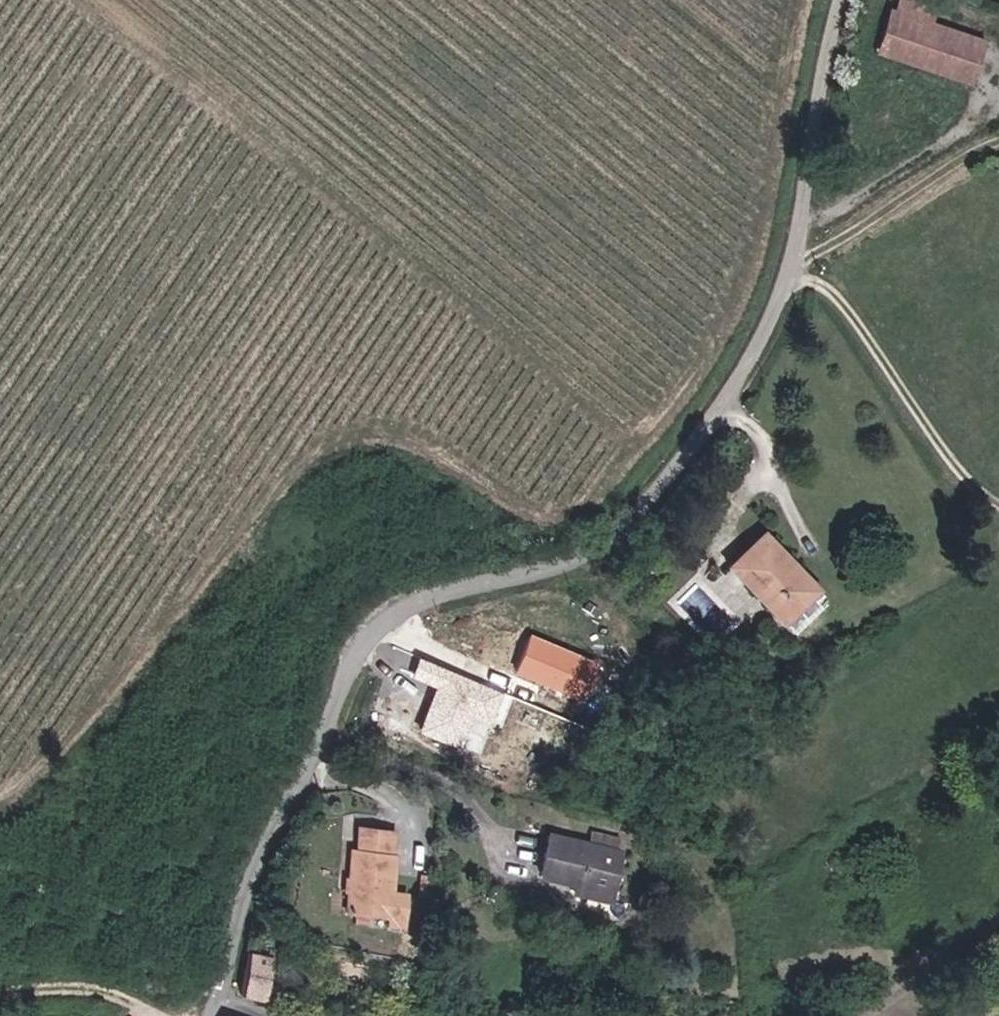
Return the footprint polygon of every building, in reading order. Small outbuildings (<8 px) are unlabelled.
[(985,42),(927,23),(932,8),(909,0),(897,0),(878,56),(970,86),(985,42)] [(767,530),(732,562),(788,623),(823,591),(767,530)] [(397,829),(365,825),(362,845),(356,845),(349,906),(385,910),(384,918),(401,920),(405,887),(390,885),(397,829)] [(622,847),(551,828),(539,872),(574,882),(572,889),(608,898),(622,847)] [(275,958),(256,953),(255,954),(246,989),(266,995),(275,958)]
